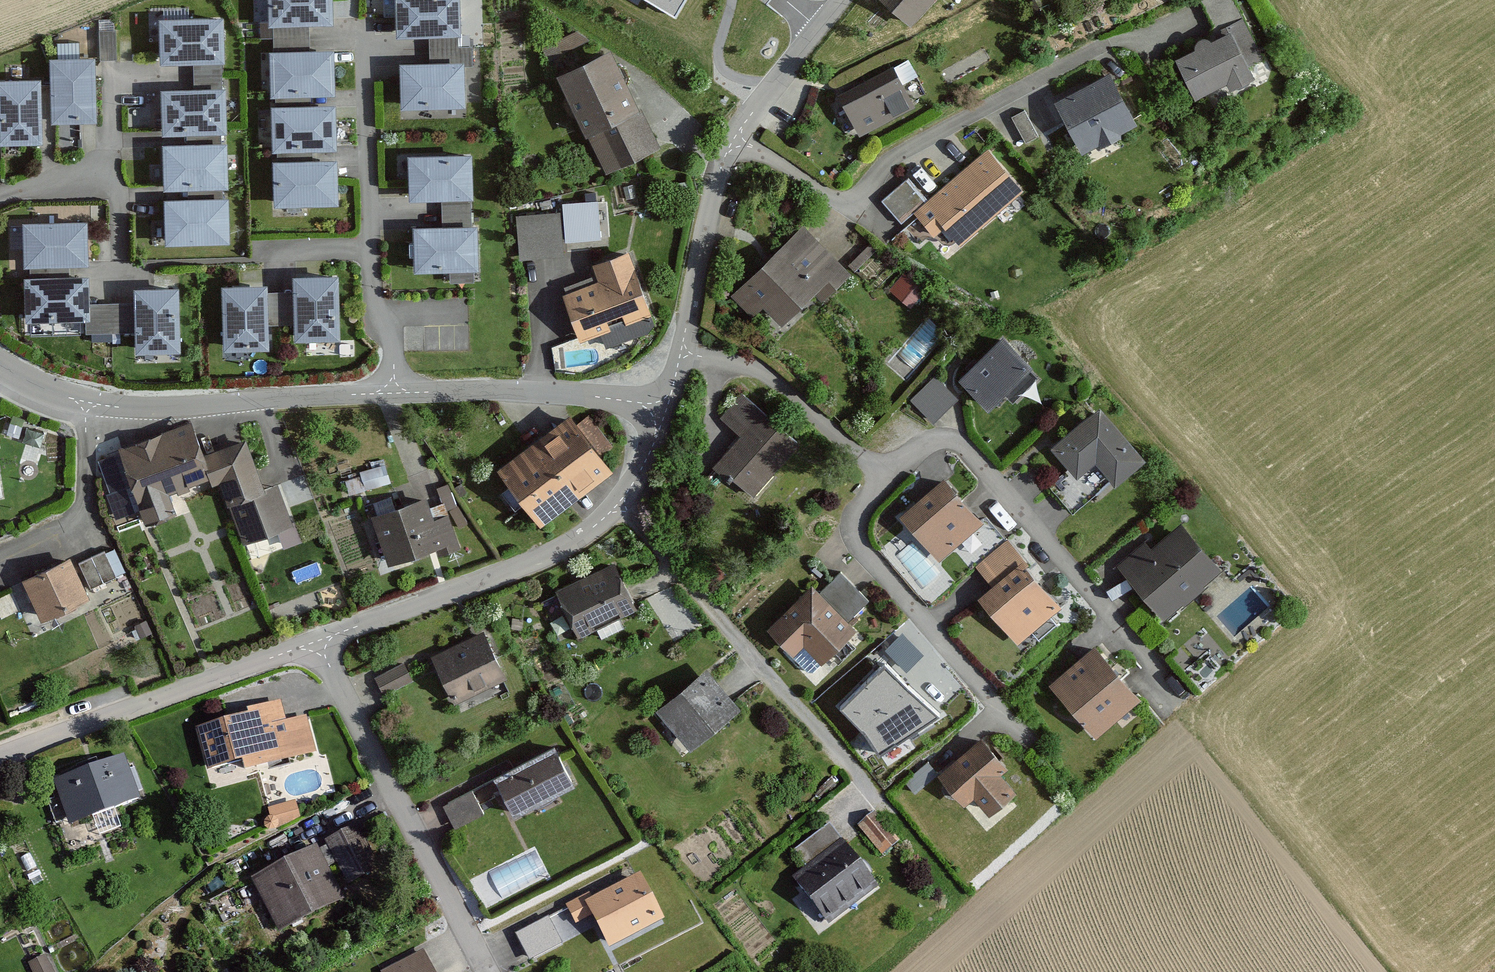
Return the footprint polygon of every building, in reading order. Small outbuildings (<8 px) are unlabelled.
[(274,21),(342,20),(342,0),(274,0),(274,21)] [(402,29),(472,30),(472,0),(403,0),(402,29)] [(685,0),(648,0),(675,16),(685,0)] [(917,0),(875,0),(897,21),(917,0)] [(1206,24),(1230,12),(1224,0),(1194,0),(1206,24)] [(233,14),(165,14),(165,61),(233,62),(233,14)] [(1230,20),(1163,58),(1185,96),(1214,80),(1220,90),(1243,77),(1237,68),(1253,59),(1230,20)] [(341,47),(275,50),(278,96),(343,93),(341,47)] [(601,48),(547,76),(597,169),(651,140),(601,48)] [(100,58),(58,58),(57,119),(100,119),(100,58)] [(470,58),(408,58),(408,101),(470,102),(470,58)] [(906,105),(882,67),(828,101),(852,139),(906,105)] [(1096,73),(1042,102),(1069,153),(1123,123),(1096,73)] [(44,77),(1,77),(2,138),(45,137),(44,77)] [(234,84),(165,87),(167,133),(237,129),(234,84)] [(341,102),(279,104),(280,145),(342,143),(341,102)] [(1015,107),(999,116),(1014,143),(1030,134),(1015,107)] [(232,145),(170,148),(172,187),(234,184),(232,145)] [(977,147),(913,206),(950,246),(1014,187),(977,147)] [(479,151),(416,151),(415,196),(479,196),(479,151)] [(340,155),(280,156),(281,202),(341,200),(340,155)] [(234,195),(169,198),(171,240),(235,238),(234,195)] [(601,240),(600,198),(565,199),(566,241),(601,240)] [(560,207),(516,214),(523,259),(567,252),(560,207)] [(483,218),(421,219),(422,266),(484,265),(483,218)] [(94,219),(27,219),(28,261),(94,261),(94,219)] [(797,222),(737,287),(776,323),(802,294),(812,303),(845,267),(797,222)] [(581,265),(585,277),(548,289),(564,339),(639,315),(619,253),(581,265)] [(347,270),(300,270),(299,336),(346,337),(347,270)] [(93,272),(30,274),(31,316),(95,314),(93,272)] [(188,282),(140,283),(141,347),(189,346),(188,282)] [(275,285),(230,285),(230,344),(275,343),(275,285)] [(1021,365),(989,334),(950,374),(982,404),(1021,365)] [(948,395),(924,376),(907,398),(931,417),(948,395)] [(792,443),(736,393),(714,418),(732,435),(709,460),(746,494),(792,443)] [(1088,403),(1040,445),(1067,475),(1084,460),(1106,484),(1136,457),(1088,403)] [(556,413),(486,468),(528,523),(599,469),(556,413)] [(189,420),(115,448),(145,528),(174,517),(166,495),(217,476),(244,547),(295,528),(278,484),(264,489),(246,441),(203,457),(189,420)] [(367,488),(392,482),(387,463),(361,469),(367,488)] [(972,521),(930,475),(889,513),(931,558),(972,521)] [(442,492),(380,512),(396,560),(457,540),(442,492)] [(1207,569),(1168,528),(1146,548),(1134,536),(1104,564),(1155,618),(1207,569)] [(998,535),(967,564),(985,583),(966,601),(1006,644),(1056,598),(998,535)] [(94,594),(74,554),(25,579),(46,619),(94,594)] [(603,563),(547,589),(569,636),(625,610),(603,563)] [(809,596),(800,587),(759,629),(802,671),(845,627),(840,622),(861,600),(832,573),(809,596)] [(484,625),(433,655),(464,707),(515,677),(484,625)] [(907,675),(929,655),(905,628),(883,649),(907,675)] [(1086,646),(1042,684),(1088,737),(1132,700),(1086,646)] [(405,654),(377,673),(390,693),(419,674),(405,654)] [(887,662),(842,705),(866,728),(879,752),(940,711),(887,662)] [(698,666),(643,709),(674,749),(730,706),(698,666)] [(281,704),(195,727),(207,770),(246,760),(249,771),(319,751),(309,714),(286,721),(281,704)] [(1022,781),(980,736),(942,771),(933,778),(960,806),(972,795),(988,812),(1022,781)] [(566,743),(503,776),(521,810),(584,777),(566,743)] [(125,750),(58,775),(75,821),(143,795),(125,750)] [(933,778),(942,771),(930,757),(906,777),(918,791),(933,778)] [(242,767),(214,772),(216,782),(244,778),(242,767)] [(477,788),(447,804),(459,825),(488,810),(477,788)] [(281,824),(301,818),(297,803),(276,809),(281,824)] [(320,840),(255,876),(286,931),(351,895),(320,840)] [(783,880),(822,928),(873,887),(834,840),(783,880)] [(588,894),(569,904),(577,919),(594,911),(611,943),(662,916),(640,874),(591,899),(588,894)] [(566,941),(551,916),(521,933),(535,958),(566,941)] [(427,949),(385,971),(439,971),(427,949)]
